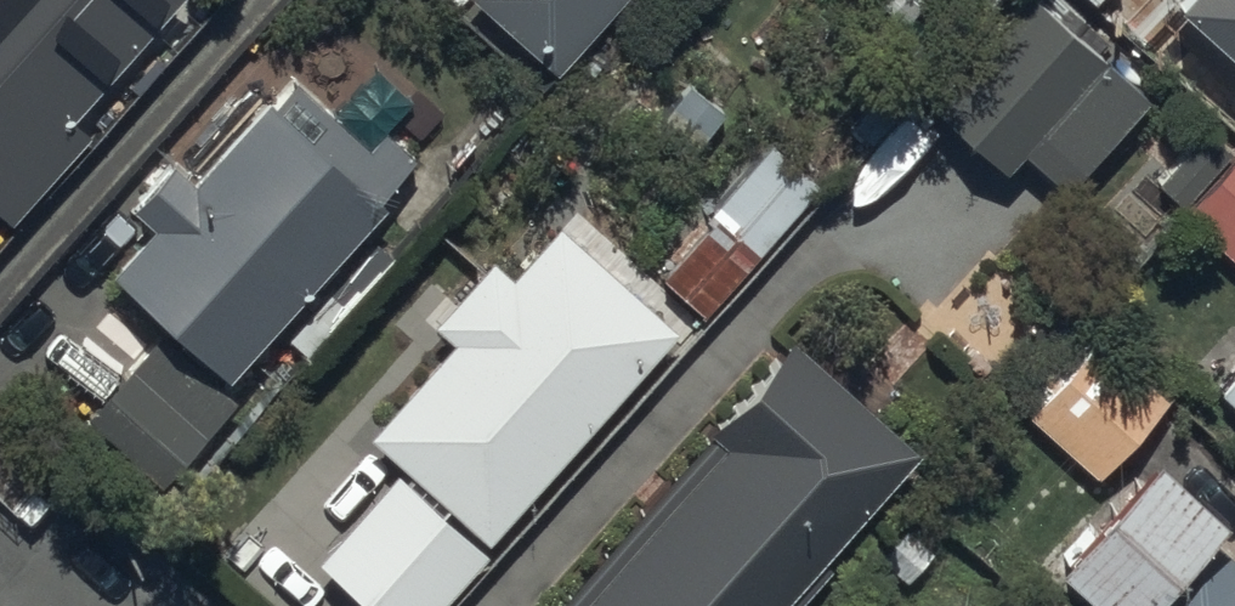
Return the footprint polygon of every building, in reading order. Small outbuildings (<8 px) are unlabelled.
[(14,221),(90,136),(73,121),(182,0),(0,0),(0,208),(14,221)] [(555,77),(625,0),(469,0),(555,77)] [(1034,0),(1030,0),(929,114),(1050,221),(1153,106),(1034,0)] [(1196,6),(1234,42),(1234,0),(1201,0),(1196,6)] [(686,84),(648,127),(687,161),(725,117),(686,84)] [(292,153),(253,118),(178,202),(154,181),(117,222),(141,243),(95,294),(214,400),(416,174),(388,149),(369,170),(317,124),(292,153)] [(660,286),(703,325),(819,195),(776,157),(660,286)] [(1234,277),(1234,172),(1183,231),(1234,277)] [(369,429),(490,538),(678,331),(560,224),(510,279),(484,269),(431,328),(447,343),(369,429)] [(1035,413),(1028,422),(1096,481),(1163,403),(1087,338),(1068,360),(1072,365),(1058,382),(1040,366),(1015,396),(1035,413)] [(790,341),(706,435),(718,445),(575,605),(786,605),(920,455),(790,341)] [(224,416),(145,349),(63,445),(143,512),(224,416)] [(1234,424),(1234,385),(1216,407),(1234,424)] [(1161,470),(1061,580),(1090,605),(1165,605),(1231,533),(1161,470)] [(390,477),(310,567),(354,605),(439,605),(481,558),(390,477)] [(1217,565),(1183,605),(1234,605),(1234,581),(1217,565)]
